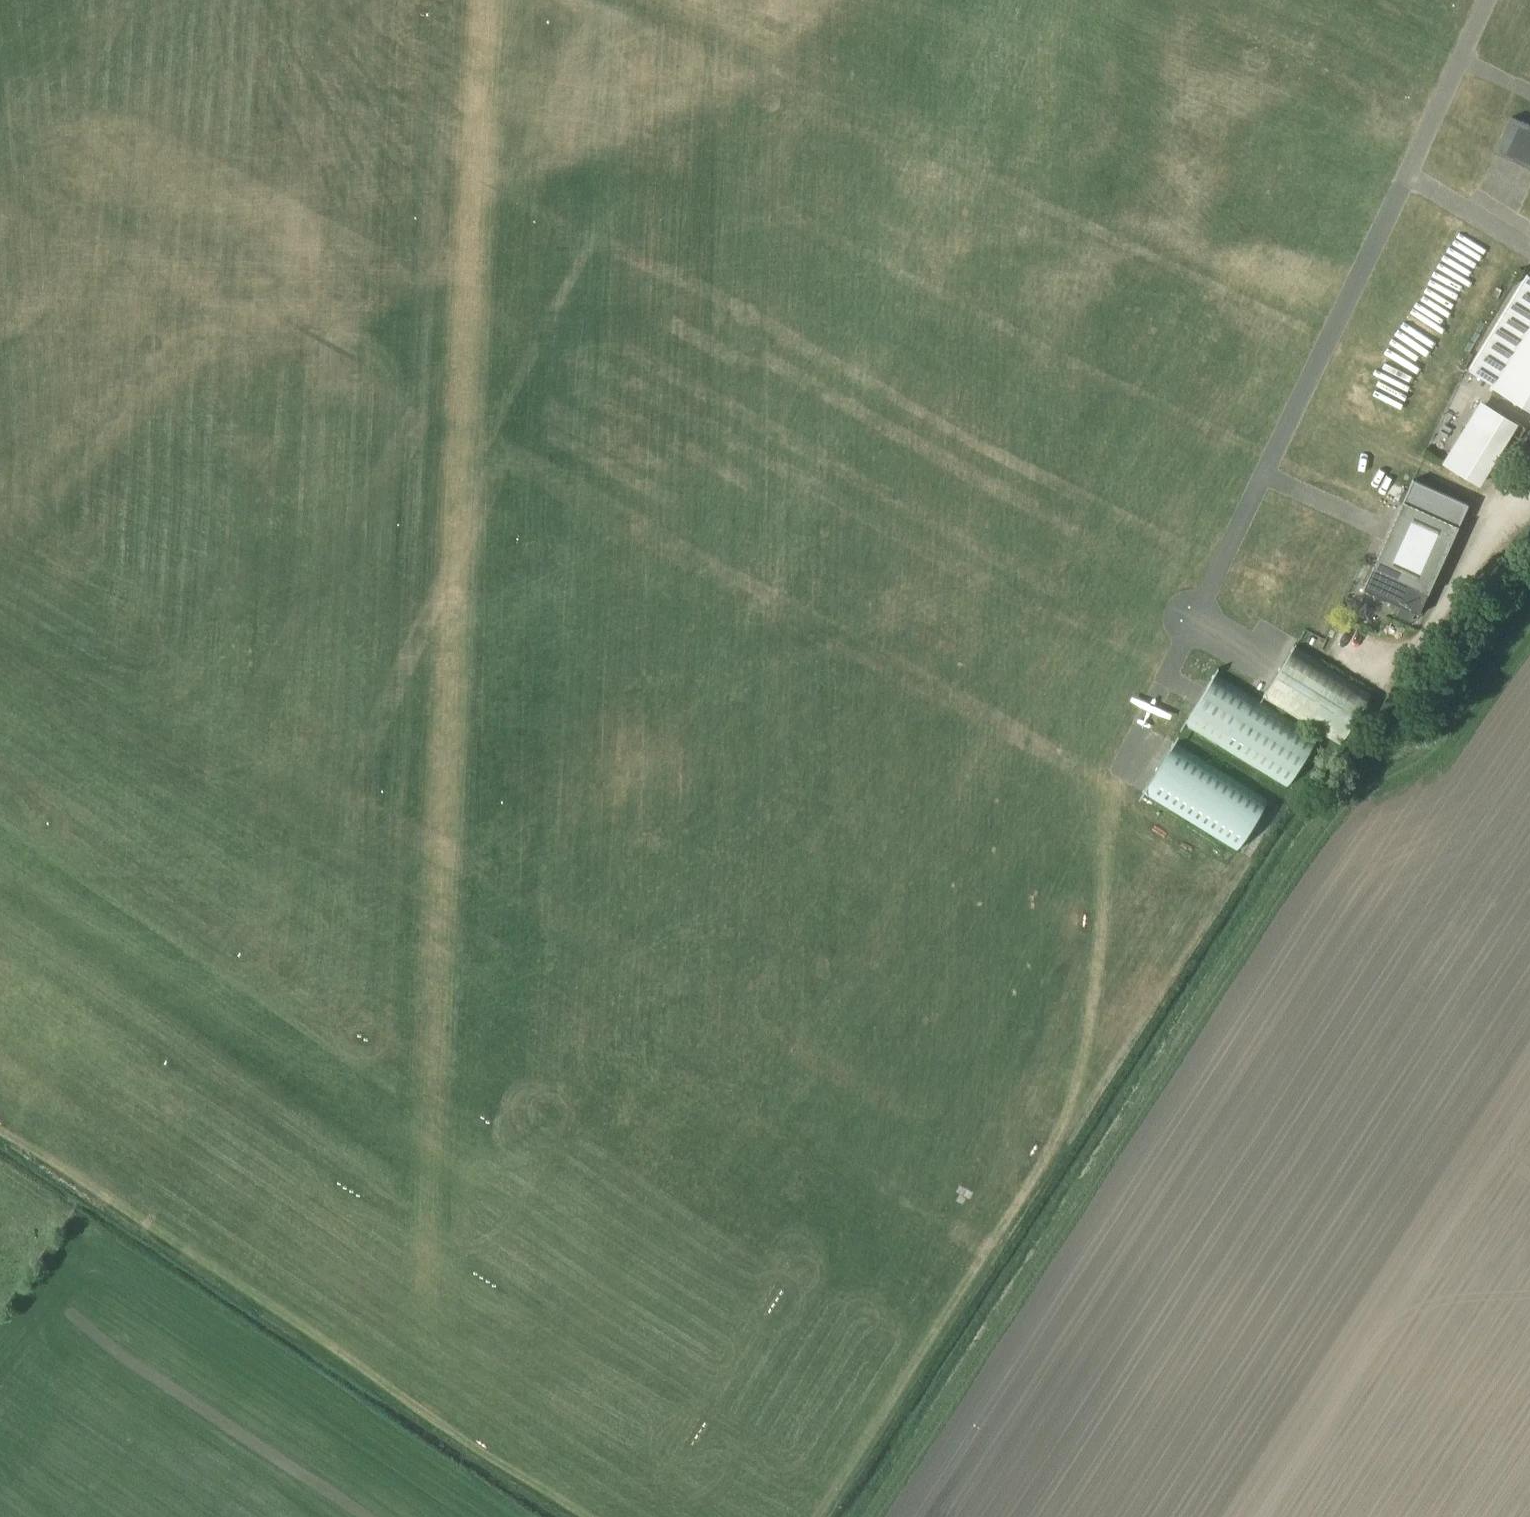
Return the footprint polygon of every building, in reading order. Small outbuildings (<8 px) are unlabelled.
[(1501,153),(1529,167),(1529,124),(1512,116),(1496,151),(1501,153)] [(1476,374),(1492,384),(1491,385),(1529,408),(1529,285),(1476,374)] [(1480,403),(1442,465),(1478,487),(1516,425),(1480,403)] [(1415,612),(1418,614),(1468,503),(1413,479),(1393,522),(1385,541),(1363,589),(1400,605),(1396,614),(1411,621),(1415,612)] [(1286,786),(1317,735),(1214,673),(1183,724),(1286,786)] [(1237,849),(1268,798),(1174,741),(1143,792),(1237,849)]
